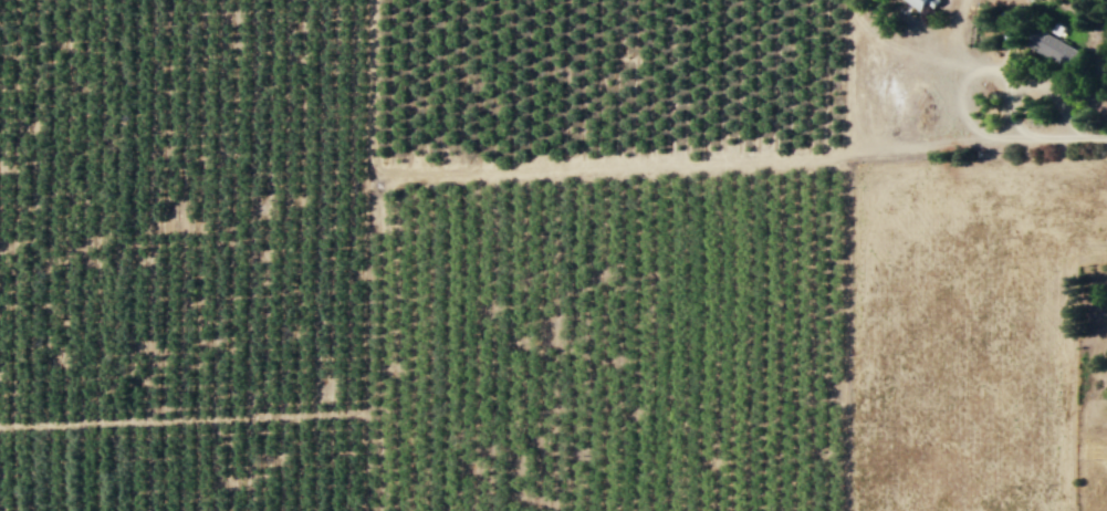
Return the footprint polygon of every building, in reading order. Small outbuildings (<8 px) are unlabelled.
[(917,10),(904,0),(936,0),(930,8),(923,2),(917,10)] [(1079,53),(1069,71),(1024,44),(1035,27),(1079,53)]
